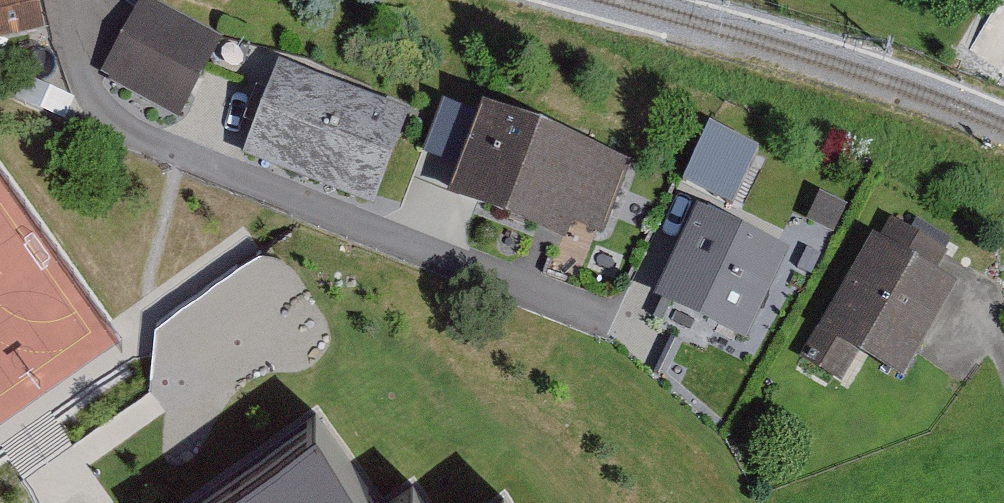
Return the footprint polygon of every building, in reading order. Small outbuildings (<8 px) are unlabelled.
[(45,32),(38,0),(0,0),(0,42),(45,32)] [(99,76),(178,120),(222,42),(147,0),(142,0),(99,76)] [(279,70),(243,159),(376,211),(411,121),(279,70)] [(630,170),(480,115),(447,203),(567,248),(573,232),(603,243),(630,170)] [(758,155),(709,132),(683,184),(732,208),(758,155)] [(847,210),(819,196),(805,226),(833,240),(847,210)] [(698,216),(655,305),(747,349),(790,260),(698,216)] [(873,243),(821,332),(818,330),(800,362),(842,387),(856,362),(902,388),(958,293),(934,280),(947,255),(891,221),(877,245),(873,243)] [(317,418),(199,502),(374,502),(317,418)]
